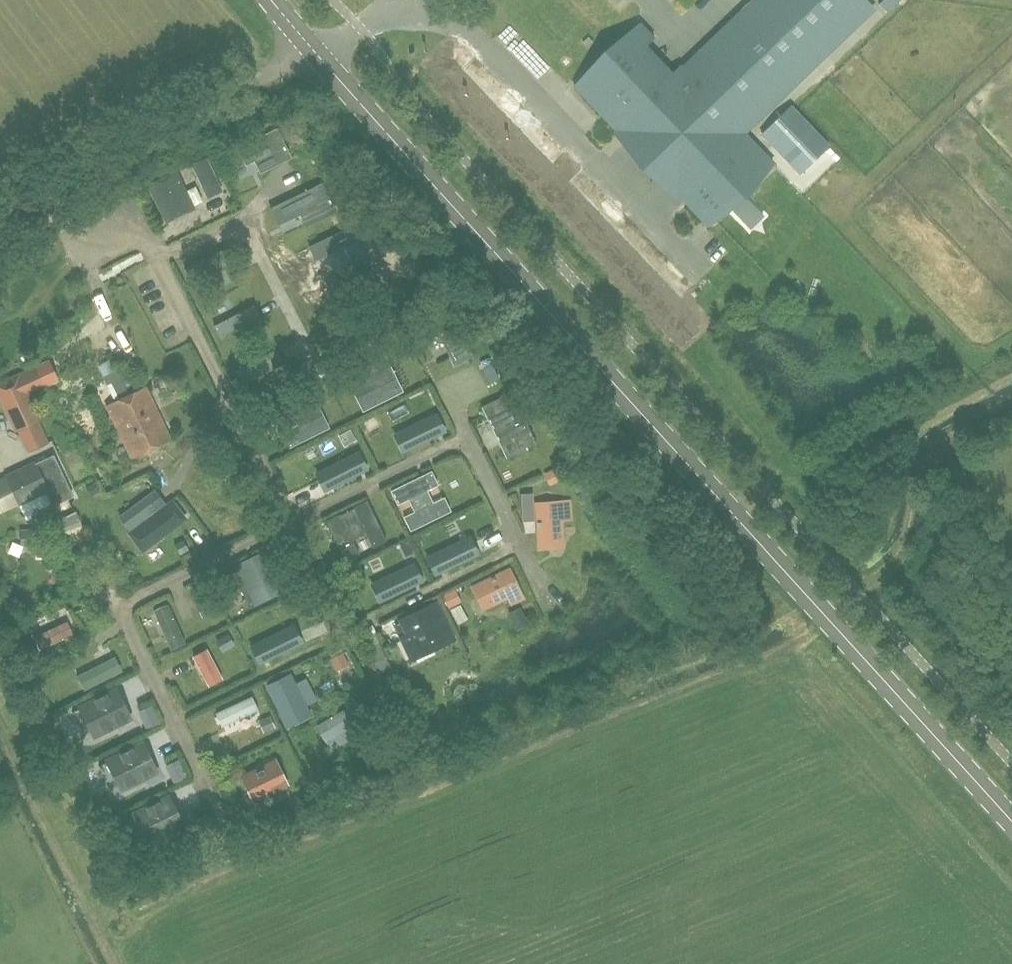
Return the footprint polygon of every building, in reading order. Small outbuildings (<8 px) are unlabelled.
[(688,11),(701,0),(678,0),(688,11)] [(837,2),(857,24),(872,10),(862,0),(839,0),(837,2)] [(579,80),(711,218),(748,183),(751,186),(773,165),(743,133),(843,38),(822,16),(780,56),(740,14),(661,89),(629,56),(645,41),(636,32),(615,52),(612,49),(579,80)] [(763,136),(801,178),(831,148),(792,110),(763,136)] [(260,172),(292,157),(277,128),(236,147),(245,166),(255,161),(260,172)] [(199,178),(212,172),(205,159),(192,165),(199,178)] [(150,186),(167,222),(193,209),(192,207),(202,202),(195,187),(185,192),(176,173),(150,186)] [(305,227),(337,212),(322,183),(269,208),(276,224),(298,213),(305,227)] [(336,263),(300,282),(307,295),(343,276),(336,263)] [(257,296),(216,323),(225,338),(266,311),(257,296)] [(440,333),(456,363),(470,356),(455,326),(440,333)] [(349,386),(390,366),(383,351),(342,372),(349,386)] [(278,353),(243,374),(251,388),(287,366),(278,353)] [(38,422),(41,420),(30,395),(20,374),(19,373),(0,382),(0,403),(14,433),(17,432),(38,422)] [(363,412),(403,391),(396,377),(356,398),(363,412)] [(119,432),(159,413),(147,387),(107,406),(119,432)] [(269,408),(272,415),(275,422),(317,402),(310,389),(310,388),(269,408)] [(159,413),(119,432),(131,458),(171,440),(159,413)] [(289,448),(330,428),(322,413),(281,434),(289,448)] [(437,414),(394,435),(404,454),(447,432),(437,414)] [(525,448),(510,417),(480,431),(486,443),(491,441),(504,469),(499,471),(505,483),(535,468),(529,457),(524,459),(520,451),(525,448)] [(317,458),(338,449),(332,435),(312,444),(317,458)] [(359,452),(316,473),(325,492),(368,471),(359,452)] [(73,495),(54,455),(35,464),(6,478),(18,503),(47,489),(54,504),(73,495)] [(397,505),(408,500),(414,512),(403,517),(410,531),(451,511),(444,497),(433,502),(427,491),(439,485),(431,471),(390,491),(397,505)] [(131,532),(141,545),(185,513),(175,499),(131,532)] [(346,562),(360,555),(353,541),(366,534),(373,549),(388,541),(367,500),(353,507),(353,508),(340,515),(340,514),(326,521),(346,562)] [(569,500),(536,502),(539,550),(562,548),(562,546),(560,519),(570,518),(569,500)] [(84,530),(74,509),(57,517),(59,522),(66,539),(84,530)] [(471,537),(427,558),(437,577),(480,555),(471,537)] [(292,588),(272,547),(230,568),(250,609),(292,588)] [(415,564),(372,585),(381,604),(424,582),(415,564)] [(525,600),(510,567),(479,582),(492,607),(507,600),(511,607),(525,600)] [(457,640),(437,600),(397,620),(404,633),(398,637),(410,663),(457,640)] [(166,610),(152,617),(171,656),(184,649),(166,610)] [(73,634),(67,621),(33,637),(40,650),(73,634)] [(294,626),(251,647),(260,666),(304,644),(294,626)] [(206,653),(193,659),(209,693),(222,686),(206,653)] [(113,657),(76,674),(83,689),(120,672),(113,657)] [(290,684),(271,693),(289,732),(308,723),(290,684)] [(121,696),(86,713),(101,742),(135,725),(121,696)] [(258,713),(252,699),(216,716),(223,730),(258,713)] [(362,723),(355,710),(318,733),(326,745),(362,723)] [(150,739),(157,755),(177,746),(170,731),(150,739)] [(143,740),(105,758),(121,791),(159,773),(143,740)] [(272,761),(240,777),(250,799),(283,783),(272,761)] [(170,794),(133,813),(148,845),(186,827),(170,794)]
